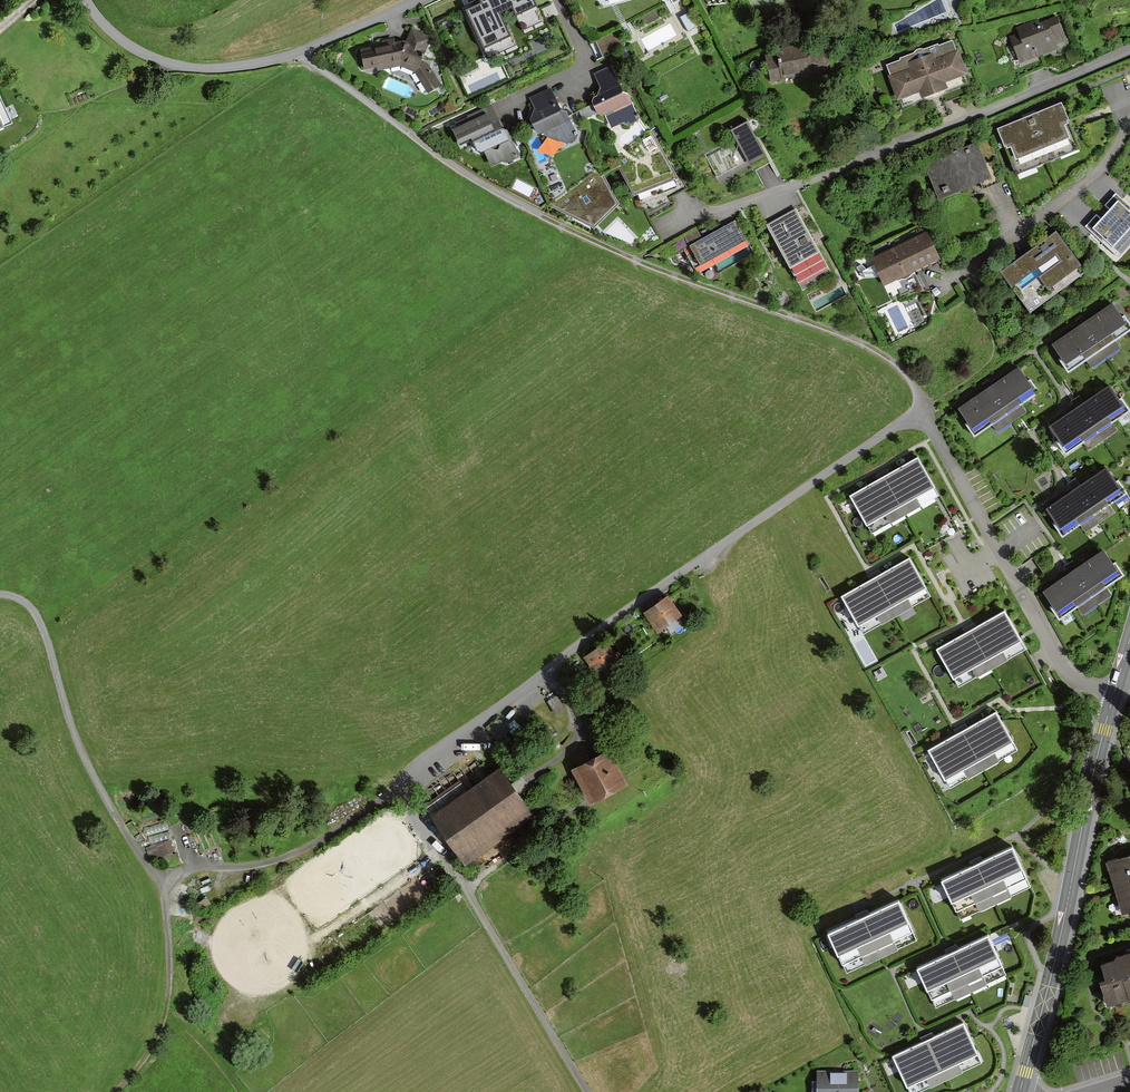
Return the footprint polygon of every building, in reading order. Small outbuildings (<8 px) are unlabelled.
[(452,8),(460,26),(480,18),(472,0),(452,8)] [(505,26),(546,9),(542,0),(495,0),(505,26)] [(1019,33),(1012,36),(1021,62),(1060,48),(1059,44),(1068,41),(1059,17),(1042,23),(1041,20),(1017,28),(1019,33)] [(442,86),(429,64),(422,61),(431,38),(413,30),(408,44),(403,41),(361,51),(366,69),(377,66),(378,70),(401,65),(416,72),(428,93),(442,86)] [(953,42),(888,66),(902,102),(967,78),(953,42)] [(808,45),(769,54),(775,80),(814,71),(808,45)] [(637,117),(612,67),(597,74),(605,92),(597,96),(613,129),(637,117)] [(561,109),(551,88),(530,98),(536,110),(530,118),(537,132),(566,143),(578,137),(567,113),(561,109)] [(1061,106),(999,131),(1017,174),(1079,149),(1061,106)] [(8,126),(0,107),(0,129),(8,126)] [(502,128),(492,107),(471,117),(476,128),(471,137),(478,151),(507,162),(519,156),(508,132),(502,128)] [(765,156),(748,124),(732,132),(737,140),(707,156),(720,181),(765,156)] [(647,136),(613,168),(640,209),(677,193),(647,136)] [(988,179),(976,147),(927,166),(939,198),(988,179)] [(598,171),(553,206),(594,229),(618,206),(598,171)] [(1106,216),(1129,238),(1129,208),(1116,195),(1106,206),(1111,211),(1106,216)] [(796,210),(767,225),(802,289),(830,273),(796,210)] [(1106,216),(1102,220),(1097,215),(1086,228),(1118,258),(1129,245),(1129,238),(1106,216)] [(747,243),(735,222),(689,247),(701,268),(747,243)] [(698,230),(684,237),(688,245),(702,239),(698,230)] [(937,259),(926,236),(875,260),(886,283),(937,259)] [(1052,236),(998,275),(1025,314),(1080,274),(1052,236)] [(1113,304),(1054,344),(1070,369),(1129,329),(1113,304)] [(1019,369),(960,409),(977,434),(1036,394),(1019,369)] [(1109,387),(1049,427),(1066,451),(1126,411),(1109,387)] [(918,456),(851,493),(873,532),(940,494),(918,456)] [(1106,468),(1047,508),(1064,533),(1123,493),(1106,468)] [(1106,551),(1046,591),(1063,616),(1123,576),(1106,551)] [(909,557),(843,594),(864,631),(930,594),(909,557)] [(679,615),(666,596),(642,612),(655,631),(679,615)] [(1005,609),(938,648),(960,685),(1026,646),(1005,609)] [(615,658),(606,643),(584,656),(593,671),(615,658)] [(996,710),(929,748),(951,785),(1017,748),(996,710)] [(620,787),(604,753),(570,769),(586,803),(620,787)] [(530,818),(499,770),(428,816),(460,864),(530,818)] [(150,860),(177,851),(172,839),(146,847),(150,860)] [(1030,885),(1012,845),(943,878),(962,917),(1030,885)] [(1110,862),(1124,909),(1129,907),(1129,856),(1110,862)] [(898,900),(829,931),(847,970),(916,938),(898,900)] [(987,933),(918,965),(936,1005),(1006,973),(987,933)] [(1100,964),(1105,980),(1100,982),(1107,1006),(1129,999),(1129,956),(1100,964)] [(894,1053),(912,1091),(913,1091),(982,1060),(963,1021),(894,1053)] [(817,1073),(816,1091),(855,1091),(855,1074),(817,1073)]
